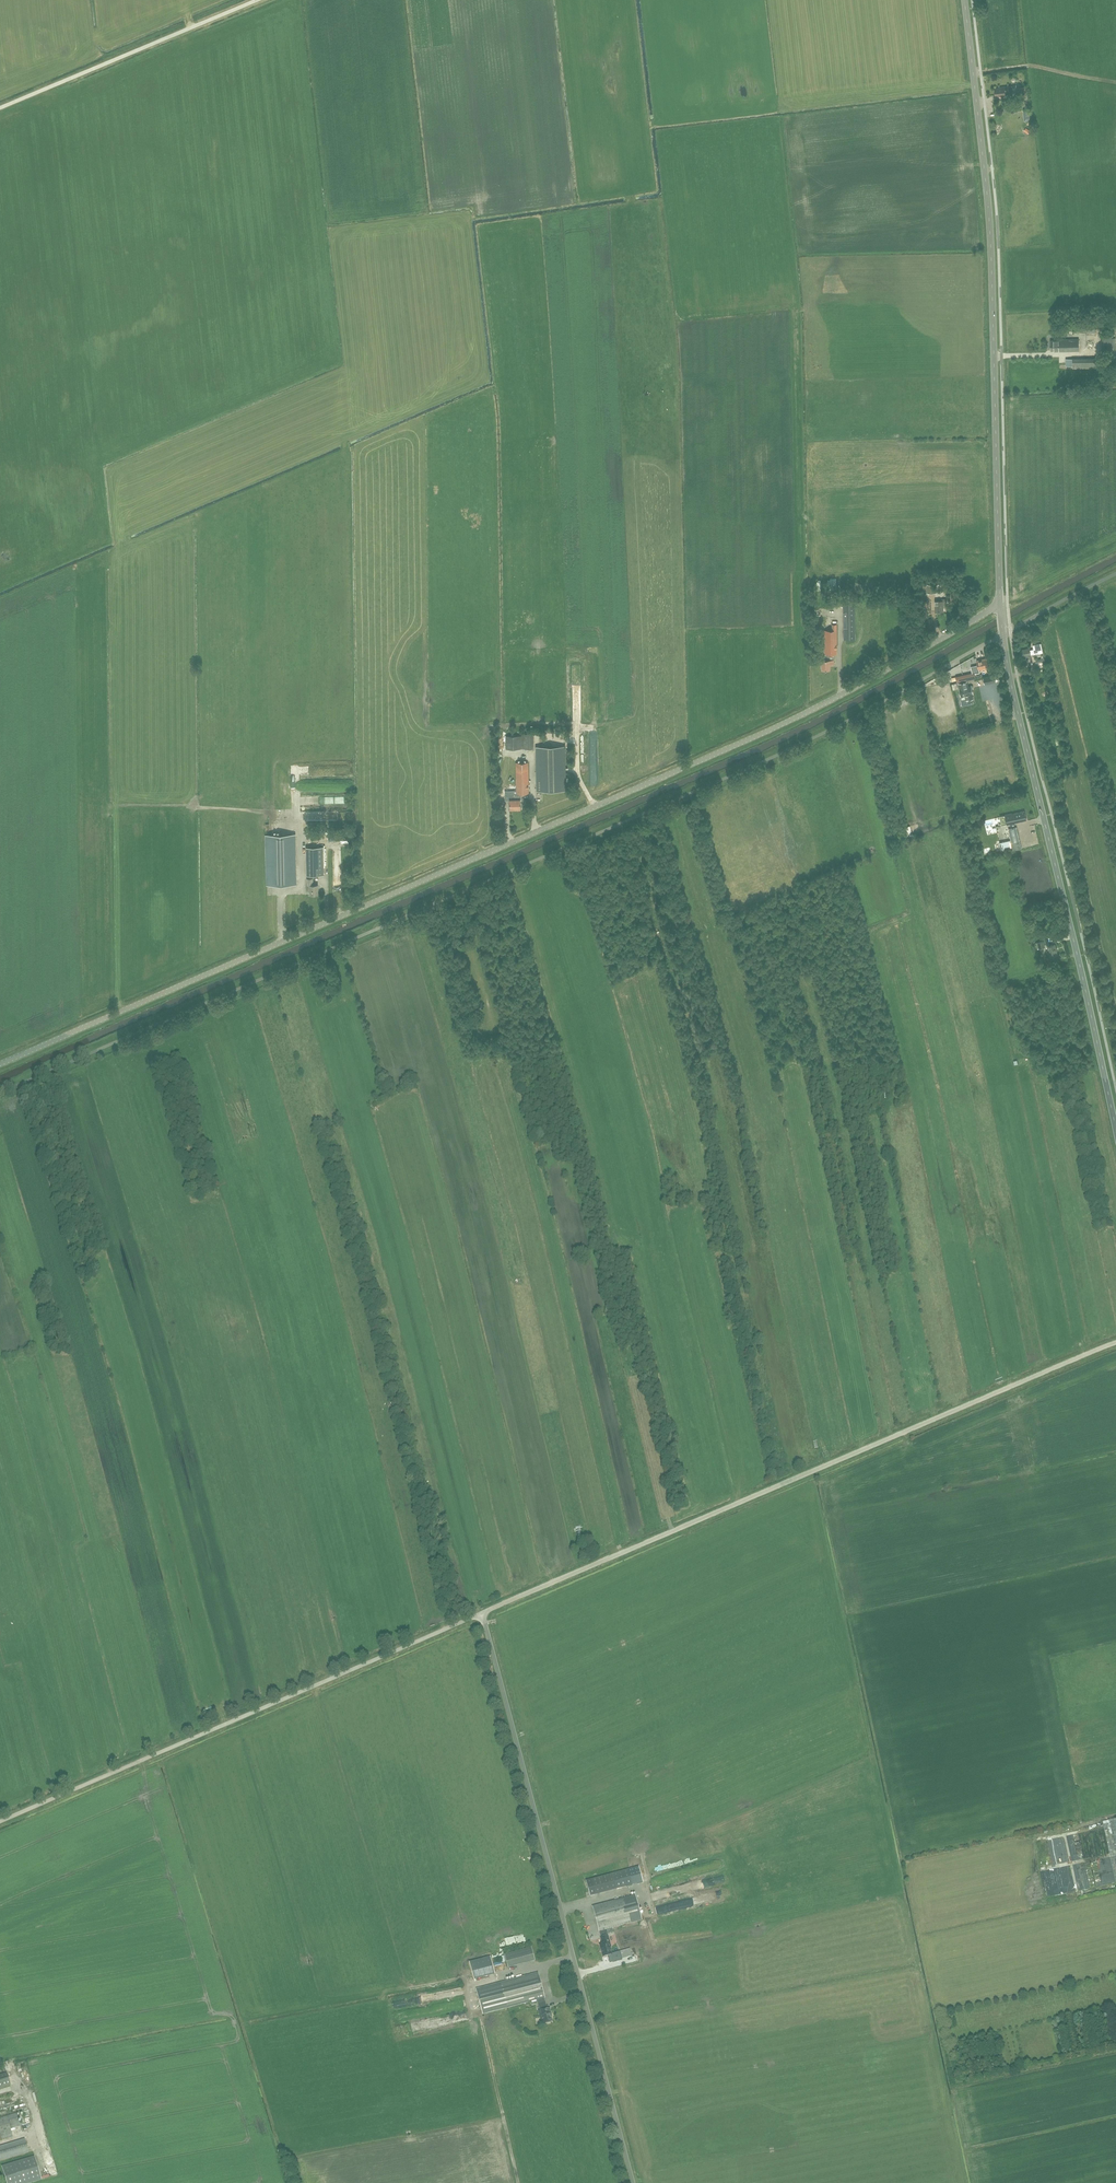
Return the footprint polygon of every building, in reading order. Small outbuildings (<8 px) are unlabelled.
[(996,96),(1012,94),(1011,89),(1012,89),(1012,86),(1009,87),(1000,88),(1001,88),(995,89),(996,96)] [(1025,87),(1017,88),(1019,98),(1027,97),(1025,87)] [(1076,333),(1096,332),(1095,322),(1075,322),(1076,333)] [(1103,351),(1113,351),(1112,336),(1102,336),(1103,351)] [(1059,351),(1079,351),(1079,339),(1058,339),(1058,341),(1051,341),(1051,351),(1059,350),(1059,351)] [(1073,368),(1097,368),(1096,358),(1066,359),(1067,366),(1073,366),(1073,368)] [(927,593),(934,593),(936,593),(937,585),(927,585),(927,593)] [(947,605),(947,599),(942,599),(942,601),(935,601),(935,611),(944,611),(944,605),(947,605)] [(844,640),(855,639),(855,600),(843,600),(844,640)] [(834,660),(829,660),(829,659),(829,654),(836,654),(836,624),(832,624),(832,630),(825,630),(825,654),(826,654),(826,659),(821,660),(821,669),(830,669),(830,664),(834,664),(834,660)] [(1043,650),(1042,643),(1033,645),(1034,649),(1030,650),(1030,648),(1019,650),(1021,658),(1023,666),(1029,664),(1028,660),(1027,660),(1026,657),(1031,656),(1031,655),(1032,654),(1032,655),(1043,653),(1043,650)] [(971,667),(973,673),(956,676),(957,683),(976,679),(974,673),(980,671),(979,669),(989,667),(987,658),(977,661),(978,665),(971,667)] [(1045,665),(1045,662),(1044,658),(1036,660),(1037,663),(1038,668),(1044,666),(1044,665),(1045,665)] [(985,684),(996,682),(995,675),(983,678),(985,684)] [(973,698),(972,693),(973,693),(971,686),(968,687),(967,682),(959,684),(962,696),(960,696),(961,701),(967,700),(968,701),(969,702),(972,701),(973,700),(973,698)] [(506,749),(521,749),(521,736),(506,736),(506,749)] [(537,791),(566,790),(565,747),(536,747),(537,791)] [(520,793),(528,793),(528,762),(516,762),(517,793),(515,793),(515,809),(521,809),(521,799),(520,799),(520,793)] [(515,809),(515,793),(511,793),(511,791),(505,791),(505,795),(510,795),(510,799),(510,809),(515,809)] [(1017,822),(1027,820),(1025,811),(1015,813),(1017,822)] [(1002,825),(1007,824),(1014,823),(1012,813),(1000,816),(1002,825)] [(329,840),(350,839),(349,828),(329,829),(329,840)] [(1013,850),(1022,848),(1017,828),(1009,829),(1013,850)] [(266,835),(267,885),(296,884),(295,834),(266,835)] [(324,875),(324,847),(306,847),(307,876),(324,875)] [(314,885),(313,878),(307,879),(307,886),(306,886),(306,891),(309,891),(310,895),(318,894),(318,885),(314,885)] [(1050,957),(1057,955),(1055,945),(1048,946),(1049,950),(1047,951),(1047,954),(1050,954),(1050,957)] [(1102,1822),(1103,1825),(1110,1857),(1089,1862),(1095,1887),(1115,1883),(1115,1819),(1102,1822)] [(1081,1860),(1088,1859),(1082,1830),(1075,1831),(1081,1860)] [(1074,1861),(1080,1859),(1074,1831),(1068,1833),(1070,1838),(1069,1838),(1071,1848),(1074,1847),(1075,1850),(1072,1850),(1074,1861)] [(612,1874),(616,1889),(642,1882),(638,1867),(612,1874)] [(616,1889),(612,1874),(592,1879),(596,1895),(616,1889)] [(589,1896),(596,1895),(592,1879),(585,1881),(589,1896)] [(641,1920),(634,1895),(592,1907),(598,1931),(641,1920)] [(602,1944),(599,1945),(603,1957),(608,1956),(609,1960),(612,1960),(613,1962),(622,1959),(620,1951),(611,1954),(608,1943),(609,1943),(607,1936),(601,1938),(600,1938),(602,1944)] [(504,1954),(507,1968),(534,1961),(530,1947),(504,1954)] [(490,1955),(469,1961),(472,1974),(493,1969),(490,1955)] [(544,1998),(537,1973),(499,1983),(476,1989),(482,2014),(506,2008),(544,1998)] [(545,2009),(544,2003),(537,2005),(539,2011),(538,2011),(540,2019),(541,2019),(543,2024),(546,2023),(547,2024),(550,2023),(550,2022),(551,2022),(549,2014),(550,2014),(549,2008),(545,2009)] [(18,2064),(20,2071),(29,2068),(27,2062),(18,2064)] [(10,2084),(7,2073),(0,2075),(0,2088),(10,2084)] [(20,2126),(16,2114),(0,2118),(0,2133),(2,2140),(13,2137),(10,2129),(20,2126)] [(28,2152),(24,2139),(0,2146),(0,2161),(28,2152)] [(41,2180),(34,2156),(1,2166),(7,2182),(30,2182),(41,2180)]
